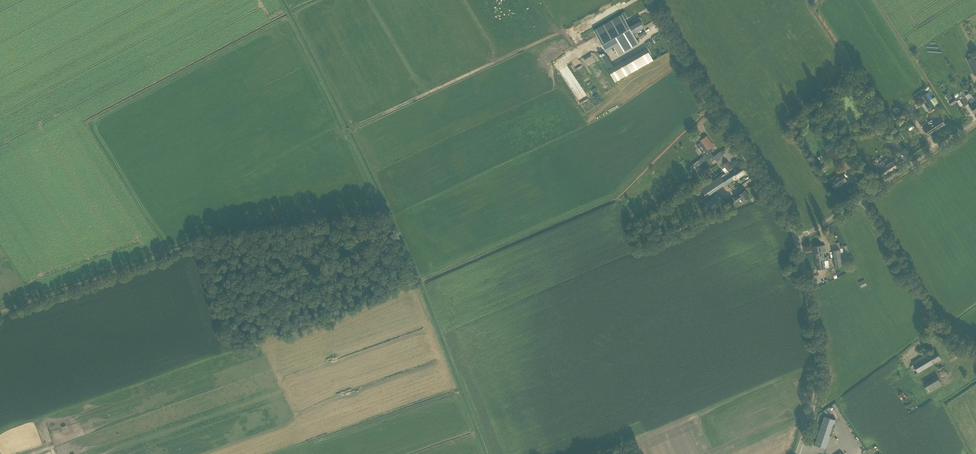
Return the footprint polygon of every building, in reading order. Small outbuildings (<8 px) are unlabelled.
[(634,45),(638,43),(632,33),(643,26),(641,21),(642,21),(639,17),(632,21),(634,24),(631,26),(629,27),(624,18),(625,17),(624,15),(623,16),(622,15),(618,17),(595,30),(604,47),(611,43),(618,54),(634,45)] [(589,20),(592,26),(598,23),(596,17),(589,20)] [(629,74),(649,63),(653,60),(647,49),(642,51),(622,62),(629,74)] [(967,60),(975,75),(975,64),(972,57),(967,60)] [(952,98),(949,93),(945,95),(951,106),(957,102),(954,97),(952,98)] [(925,94),(920,97),(921,98),(929,111),(934,108),(925,94)] [(968,103),(964,97),(959,100),(963,104),(964,106),(968,103)] [(945,124),(942,120),(940,118),(933,122),(931,119),(927,122),(929,125),(923,129),(928,136),(945,124)] [(701,140),(702,141),(697,145),(699,148),(700,147),(704,152),(702,153),(705,156),(694,165),(696,168),(713,155),(711,152),(712,150),(713,149),(711,147),(713,145),(707,136),(701,140)] [(894,137),(889,141),(893,147),(898,153),(903,150),(898,143),(894,137)] [(882,169),(878,171),(883,178),(883,177),(887,175),(886,174),(893,170),(894,169),(898,166),(896,162),(894,159),(885,165),(883,161),(881,162),(880,162),(879,162),(879,163),(878,164),(882,169)] [(741,165),(740,166),(739,164),(732,168),(728,162),(724,164),(728,171),(735,180),(746,172),(741,165)] [(734,180),(735,180),(728,171),(728,172),(716,179),(722,187),(726,184),(726,185),(734,180)] [(834,179),(830,182),(832,184),(835,189),(847,180),(844,176),(842,174),(839,176),(834,179)] [(745,190),(735,197),(737,200),(736,201),(739,204),(740,203),(741,204),(744,202),(743,201),(749,197),(745,190)] [(715,211),(725,201),(716,193),(706,203),(715,211)] [(702,208),(707,213),(710,210),(705,205),(702,208)] [(832,250),(833,255),(841,254),(840,249),(839,244),(831,246),(832,250)] [(813,246),(815,258),(823,257),(823,253),(826,252),(825,245),(822,245),(813,246)] [(841,254),(833,255),(835,267),(842,266),(841,254)] [(823,257),(815,258),(817,269),(829,268),(828,260),(826,261),(826,257),(823,257)] [(936,350),(932,353),(928,356),(926,353),(911,362),(912,364),(910,366),(915,375),(941,359),(936,350)] [(928,393),(942,385),(937,376),(923,384),(928,393)] [(901,400),(906,397),(903,392),(898,395),(901,400)] [(909,413),(918,407),(915,403),(906,410),(909,413)] [(815,444),(819,446),(825,448),(835,420),(824,416),(815,444)]
